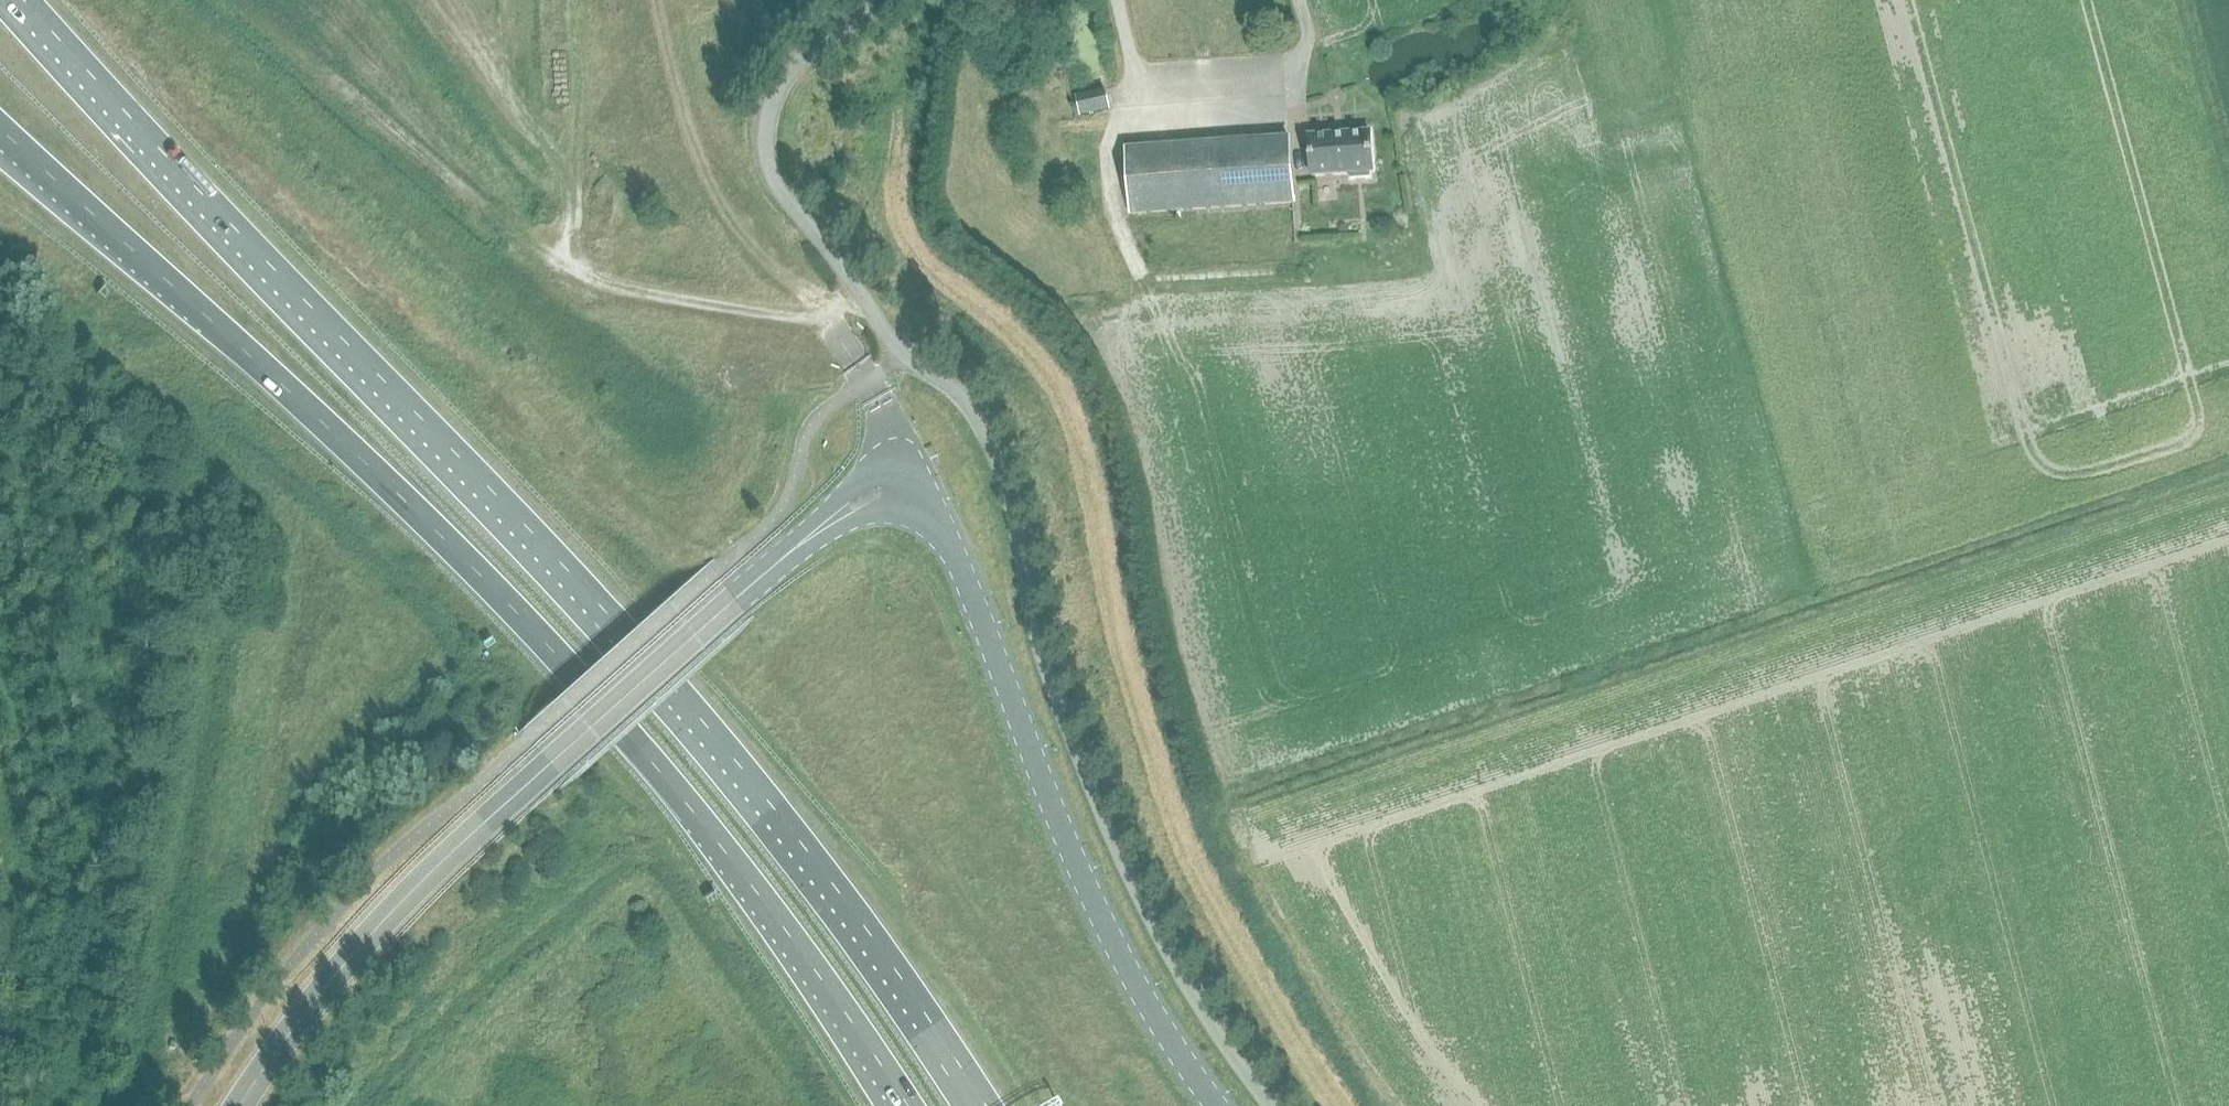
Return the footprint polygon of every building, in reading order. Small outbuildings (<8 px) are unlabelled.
[(1081,116),(1109,109),(1105,90),(1077,96),(1081,116)] [(1370,132),(1309,136),(1311,175),(1350,173),(1350,179),(1371,178),(1370,171),(1373,171),(1370,132)] [(1293,202),(1288,138),(1127,149),(1131,214),(1293,202)]
